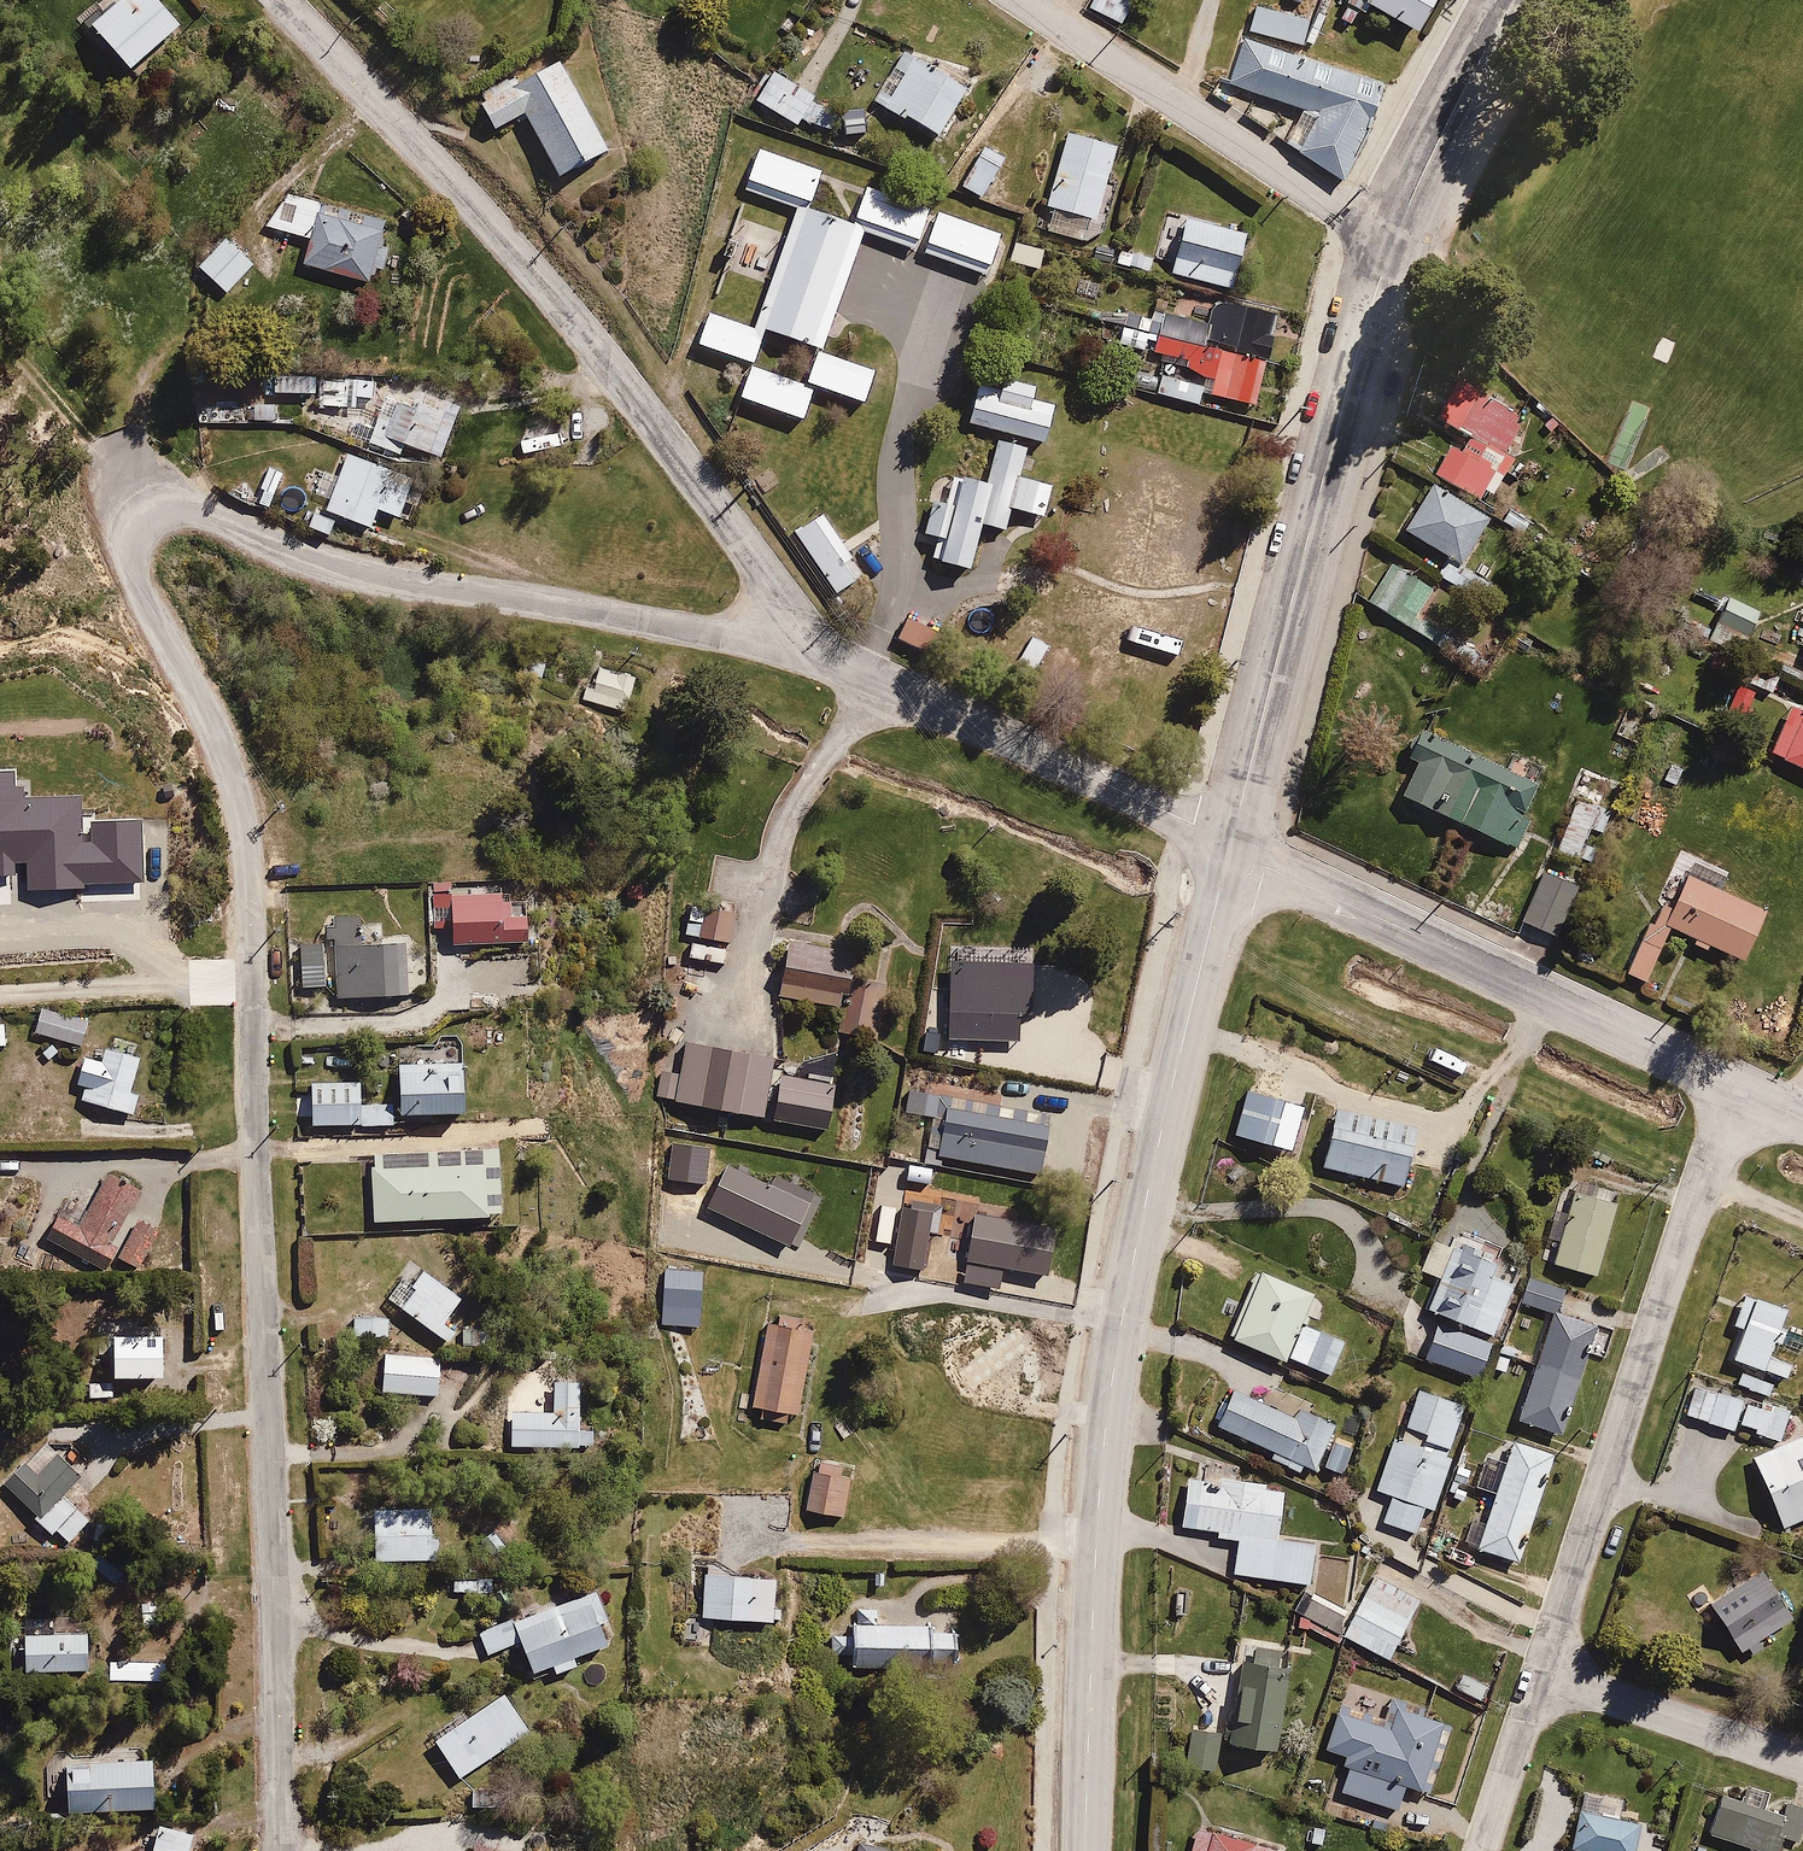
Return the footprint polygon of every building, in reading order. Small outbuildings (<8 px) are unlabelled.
[(89,29),(130,76),(183,31),(157,0),(123,0),(89,29)] [(1081,4),(1114,25),(1130,0),(1083,0),(1081,4)] [(1336,18),(1356,29),(1366,10),(1422,40),(1443,0),(1346,0),(1336,18)] [(1248,35),(1304,54),(1316,23),(1263,2),(1248,35)] [(1304,54),(1248,35),(1225,86),(1306,111),(1283,147),(1344,186),(1384,116),(1383,86),(1304,54)] [(869,103),(906,126),(908,123),(942,144),(972,92),(901,50),(869,103)] [(514,86),(483,102),(496,128),(526,112),(558,173),(604,149),(556,56),(511,79),(514,86)] [(769,67),(746,93),(797,130),(803,124),(853,146),(865,120),(815,100),(769,67)] [(1119,147),(1070,131),(1046,206),(1094,222),(1119,147)] [(1004,163),(986,150),(966,179),(984,192),(1004,163)] [(845,174),(781,152),(770,183),(834,205),(845,174)] [(947,207),(885,186),(872,223),(934,244),(947,207)] [(286,193),(260,226),(308,239),(300,270),(368,288),(373,269),(384,272),(391,247),(380,244),(386,219),(286,193)] [(881,230),(825,211),(785,325),(841,344),(856,302),(881,230)] [(1022,235),(955,211),(942,248),(1010,272),(1022,235)] [(1250,235),(1185,215),(1167,275),(1232,294),(1250,235)] [(253,269),(224,239),(197,265),(226,295),(253,269)] [(1159,325),(1267,360),(1280,313),(1209,293),(1203,315),(1165,304),(1159,325)] [(781,332),(732,315),(721,344),(770,361),(781,332)] [(1267,360),(1159,325),(1151,354),(1189,365),(1187,372),(1213,379),(1208,397),(1253,409),(1267,360)] [(897,364),(841,344),(829,379),(885,399),(897,364)] [(237,367),(239,398),(316,395),(314,364),(237,367)] [(834,393),(767,370),(755,404),(822,427),(834,393)] [(417,401),(405,396),(407,391),(384,381),(382,386),(356,375),(351,386),(331,377),(311,423),(398,460),(404,447),(439,462),(463,407),(422,389),(417,401)] [(1072,404),(994,382),(983,420),(1061,443),(1072,404)] [(1516,418),(1522,409),(1509,400),(1503,410),(1486,400),(1439,478),(1480,503),(1527,425),(1516,418)] [(1046,448),(982,429),(944,559),(987,571),(1002,523),(1022,529),(1046,448)] [(329,537),(338,516),(370,529),(377,511),(402,522),(420,478),(346,449),(322,509),(309,504),(300,525),(329,537)] [(271,507),(286,472),(262,462),(248,497),(271,507)] [(1399,528),(1446,555),(1435,574),(1467,593),(1481,569),(1467,561),(1491,520),(1447,494),(1450,490),(1428,478),(1399,528)] [(824,510),(794,529),(835,595),(866,576),(824,510)] [(1387,560),(1361,598),(1439,650),(1449,635),(1424,618),(1440,595),(1387,560)] [(1764,610),(1731,593),(1706,644),(1738,660),(1764,610)] [(946,635),(907,614),(892,643),(931,663),(946,635)] [(596,656),(582,692),(626,709),(639,673),(596,656)] [(1785,675),(1753,660),(1743,683),(1775,697),(1785,675)] [(1791,700),(1765,755),(1802,773),(1802,706),(1791,700)] [(1657,728),(1626,709),(1614,729),(1645,747),(1657,728)] [(1419,730),(1409,752),(1422,758),(1401,801),(1492,844),(1516,794),(1461,769),(1468,753),(1419,730)] [(1552,855),(1575,866),(1593,828),(1607,835),(1624,800),(1587,782),(1552,855)] [(1766,913),(1687,873),(1672,907),(1663,903),(1656,917),(1648,913),(1619,972),(1644,984),(1672,929),(1696,941),(1693,948),(1709,955),(1711,950),(1740,965),(1766,913)] [(1576,890),(1545,876),(1525,922),(1556,936),(1576,890)] [(472,956),(552,956),(551,903),(507,904),(507,895),(455,897),(456,945),(472,944),(472,956)] [(737,909),(686,902),(682,934),(733,941),(737,909)] [(338,992),(338,1004),(410,1003),(409,944),(383,945),(383,926),(366,927),(365,919),(334,919),(334,931),(327,931),(327,946),(297,946),(298,993),(338,992)] [(863,959),(786,941),(772,1002),(849,1020),(863,959)] [(94,1026),(43,1008),(33,1034),(84,1052),(94,1026)] [(763,1122),(778,1073),(782,1058),(687,1035),(678,1075),(658,1071),(653,1095),(763,1122)] [(138,1056),(141,1045),(114,1037),(110,1048),(106,1047),(95,1085),(85,1082),(79,1104),(135,1121),(141,1099),(133,1097),(145,1058),(138,1056)] [(465,1069),(398,1072),(401,1126),(467,1123),(465,1069)] [(778,1073),(763,1122),(826,1137),(838,1087),(778,1073)] [(313,1083),(315,1133),(397,1130),(396,1107),(365,1108),(364,1081),(313,1083)] [(945,1098),(907,1087),(901,1110),(938,1121),(945,1098)] [(1422,1125),(1330,1102),(1314,1170),(1405,1192),(1422,1125)] [(950,1104),(937,1156),(1036,1181),(1049,1129),(950,1104)] [(373,1228),(490,1224),(488,1170),(372,1173),(373,1228)] [(44,1244),(109,1280),(119,1262),(143,1275),(168,1229),(138,1212),(119,1248),(112,1244),(142,1189),(109,1171),(79,1226),(60,1216),(44,1244)] [(1551,1265),(1597,1278),(1618,1203),(1575,1190),(1567,1215),(1554,1211),(1546,1238),(1558,1241),(1551,1265)] [(1428,1316),(1495,1341),(1516,1283),(1495,1275),(1500,1261),(1481,1254),(1482,1250),(1459,1241),(1456,1248),(1432,1239),(1420,1272),(1441,1280),(1428,1316)] [(702,1260),(664,1259),(663,1324),(701,1325),(702,1260)] [(389,1301),(449,1348),(457,1336),(446,1328),(466,1301),(450,1289),(448,1292),(420,1270),(424,1266),(419,1263),(416,1266),(411,1262),(399,1276),(405,1281),(389,1301)] [(1288,1364),(1303,1326),(1305,1327),(1309,1317),(1307,1316),(1316,1292),(1253,1268),(1225,1340),(1288,1364)] [(1529,1268),(1517,1303),(1554,1316),(1519,1419),(1561,1433),(1565,1423),(1568,1424),(1574,1408),(1570,1407),(1588,1355),(1591,1356),(1595,1345),(1591,1344),(1602,1312),(1563,1299),(1569,1281),(1529,1268)] [(1780,1318),(1786,1300),(1742,1285),(1729,1323),(1737,1326),(1727,1352),(1789,1374),(1795,1355),(1768,1346),(1771,1339),(1778,1342),(1786,1320),(1780,1318)] [(803,1333),(807,1313),(781,1308),(777,1328),(767,1326),(752,1406),(800,1415),(814,1335),(803,1333)] [(1495,1341),(1428,1316),(1422,1331),(1412,1327),(1401,1356),(1478,1385),(1495,1341)] [(354,1320),(354,1339),(390,1340),(390,1320),(354,1320)] [(1332,1373),(1345,1340),(1317,1329),(1303,1362),(1332,1373)] [(113,1382),(166,1380),(165,1339),(112,1340),(113,1382)] [(435,1377),(435,1357),(383,1357),(383,1398),(439,1398),(439,1377),(435,1377)] [(1772,1377),(1740,1365),(1734,1382),(1766,1394),(1772,1377)] [(1788,1405),(1757,1394),(1756,1399),(1693,1376),(1681,1408),(1734,1427),(1737,1418),(1751,1423),(1748,1432),(1775,1441),(1788,1405)] [(110,1380),(86,1379),(86,1399),(110,1399),(110,1380)] [(596,1386),(555,1386),(555,1414),(511,1414),(511,1451),(596,1451),(596,1386)] [(1400,1434),(1450,1452),(1467,1403),(1417,1386),(1400,1434)] [(1215,1426),(1275,1453),(1271,1461),(1288,1468),(1292,1460),(1315,1471),(1332,1433),(1232,1388),(1215,1426)] [(1750,1454),(1783,1523),(1802,1513),(1802,1429),(1750,1454)] [(1400,1434),(1393,1432),(1373,1489),(1391,1495),(1382,1522),(1416,1534),(1425,1507),(1435,1511),(1455,1453),(1450,1452),(1400,1434)] [(1463,1547),(1476,1551),(1475,1555),(1484,1558),(1485,1554),(1518,1565),(1554,1456),(1511,1442),(1486,1520),(1473,1516),(1463,1547)] [(33,1520),(51,1538),(58,1533),(68,1545),(96,1520),(76,1497),(90,1484),(78,1471),(86,1465),(71,1448),(51,1448),(6,1487),(36,1516),(33,1520)] [(843,1464),(821,1459),(819,1466),(813,1465),(803,1511),(844,1521),(853,1479),(840,1476),(843,1464)] [(1195,1479),(1186,1478),(1180,1530),(1217,1534),(1217,1539),(1236,1542),(1231,1576),(1310,1586),(1316,1545),(1277,1540),(1283,1495),(1264,1493),(1265,1485),(1236,1481),(1237,1475),(1196,1470),(1195,1479)] [(443,1508),(374,1508),(374,1564),(443,1564),(443,1508)] [(1295,1624),(1306,1629),(1307,1626),(1341,1643),(1344,1637),(1390,1660),(1427,1587),(1376,1561),(1347,1619),(1308,1599),(1295,1624)] [(1749,1651),(1764,1642),(1760,1636),(1794,1615),(1762,1564),(1707,1598),(1739,1650),(1746,1645),(1749,1651)] [(703,1627),(774,1628),(774,1623),(784,1623),(784,1605),(776,1605),(777,1583),(704,1582),(703,1627)] [(565,1598),(534,1610),(537,1618),(518,1626),(515,1617),(480,1631),(491,1660),(521,1648),(534,1681),(554,1674),(557,1683),(582,1673),(578,1664),(618,1649),(598,1595),(568,1606),(565,1598)] [(853,1631),(830,1631),(830,1653),(850,1652),(850,1662),(959,1661),(959,1609),(935,1609),(935,1622),(879,1623),(879,1602),(853,1602),(853,1631)] [(11,1636),(12,1677),(95,1676),(94,1635),(11,1636)] [(1291,1667),(1237,1660),(1227,1738),(1281,1745),(1291,1667)] [(466,1722),(462,1714),(428,1736),(458,1783),(532,1736),(507,1696),(466,1722)] [(1344,1768),(1336,1794),(1396,1812),(1403,1792),(1426,1799),(1449,1723),(1392,1706),(1389,1717),(1338,1701),(1323,1751),(1341,1757),(1338,1766),(1344,1768)] [(1215,1761),(1219,1728),(1190,1725),(1184,1756),(1215,1761)] [(160,1812),(160,1799),(178,1798),(178,1766),(159,1766),(159,1763),(64,1765),(65,1776),(46,1776),(47,1814),(160,1812)] [(1624,1793),(1585,1782),(1569,1839),(1580,1842),(1578,1850),(1635,1850),(1643,1822),(1618,1815),(1624,1793)] [(1762,1850),(1776,1850),(1782,1834),(1797,1839),(1802,1821),(1802,1804),(1783,1797),(1778,1811),(1724,1792),(1709,1832),(1745,1845),(1744,1849),(1749,1850),(1757,1850),(1757,1849),(1762,1850)] [(130,1847),(129,1850),(193,1850),(199,1837),(150,1819),(138,1850),(130,1847)] [(1194,1831),(1189,1850),(1268,1850),(1194,1831)] [(855,1839),(853,1850),(913,1850),(855,1839)]
